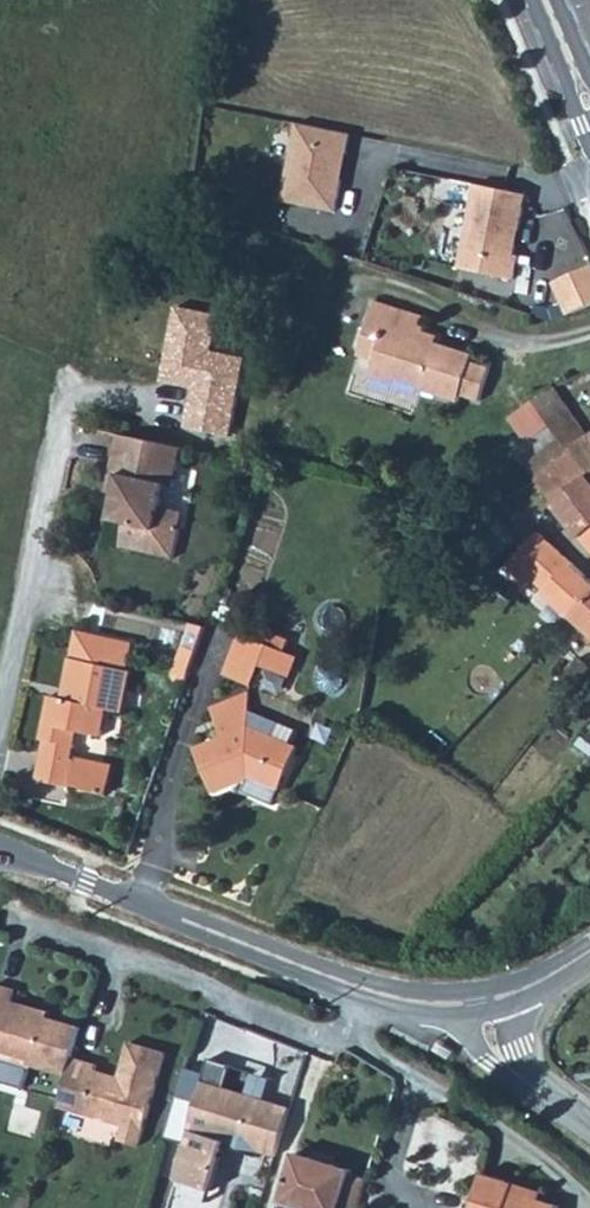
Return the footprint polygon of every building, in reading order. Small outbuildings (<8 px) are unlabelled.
[(281,195),(334,206),(341,174),(338,174),(343,148),(346,149),(350,129),(297,118),(281,195)] [(479,179),(462,263),(517,275),(522,251),(517,250),(530,190),(479,179)] [(570,310),(589,301),(589,262),(555,278),(570,310)] [(474,356),(477,348),(438,335),(436,340),(424,335),(428,324),(432,311),(380,294),(370,326),(386,332),(378,355),(373,370),(399,379),(400,374),(426,382),(425,386),(462,398),(464,391),(482,396),(493,363),(474,356)] [(424,335),(436,340),(438,335),(440,328),(428,324),(424,335)] [(378,355),(386,332),(370,326),(362,349),(378,355)] [(543,433),(553,426),(541,408),(531,416),(543,433)] [(525,463),(536,477),(570,450),(553,426),(543,433),(550,444),(525,463)] [(184,523),(160,518),(163,502),(167,479),(177,482),(184,443),(122,430),(113,468),(120,469),(110,516),(127,519),(122,541),(178,553),(184,523)] [(570,450),(588,475),(589,478),(589,436),(570,450)] [(588,475),(570,450),(536,477),(555,501),(588,475)] [(555,501),(581,534),(589,527),(589,478),(588,475),(555,501)] [(187,507),(163,502),(160,518),(184,523),(187,507)] [(105,538),(122,541),(127,519),(110,516),(105,538)] [(589,546),(589,527),(581,534),(589,546)] [(589,596),(589,577),(538,529),(501,568),(511,579),(524,566),(574,612),(589,596)] [(574,612),(589,627),(589,596),(574,612)] [(194,623),(192,628),(204,633),(206,626),(194,623)] [(244,628),(235,652),(261,662),(262,658),(279,665),(287,644),(291,634),(273,626),(269,638),(244,628)] [(191,669),(204,633),(192,628),(179,665),(191,669)] [(300,649),(287,644),(279,665),(292,670),(300,649)] [(253,682),(261,662),(235,652),(228,672),(253,682)] [(123,710),(132,668),(74,655),(64,696),(54,694),(44,733),(46,738),(38,774),(72,783),(78,758),(72,755),(75,743),(67,740),(70,727),(101,734),(109,707),(123,710)] [(569,673),(580,683),(589,671),(589,664),(582,657),(569,673)] [(187,681),(191,669),(179,665),(176,673),(180,675),(179,679),(187,681)] [(293,741),(251,723),(251,707),(251,690),(212,705),(224,735),(196,747),(214,791),(250,776),(248,772),(257,769),(261,779),(280,788),(299,744),(293,741)] [(251,723),(293,741),(300,726),(251,707),(251,723)] [(4,1036),(0,1049),(0,1054),(3,1059),(31,1067),(36,1066),(69,1076),(74,1059),(83,1027),(36,1013),(37,1006),(17,1000),(20,990),(0,984),(0,1035),(4,1036)] [(121,1139),(141,1146),(167,1055),(131,1044),(120,1078),(98,1071),(99,1066),(74,1059),(69,1076),(60,1106),(124,1127),(121,1139)] [(1,1077),(25,1085),(30,1069),(6,1061),(1,1077)] [(272,1098),(276,1082),(256,1077),(252,1094),(272,1098)] [(229,1143),(233,1149),(249,1154),(265,1101),(258,1104),(249,1100),(248,1096),(204,1082),(199,1098),(189,1130),(229,1143)] [(189,1130),(199,1098),(179,1092),(163,1145),(183,1151),(189,1130)] [(275,1157),(289,1109),(265,1101),(249,1154),(256,1151),(275,1157)] [(368,1179),(351,1174),(352,1171),(296,1154),(282,1202),(300,1207),(359,1207),(368,1179)] [(547,1205),(513,1195),(516,1187),(483,1175),(473,1207),(546,1207),(547,1205)]
